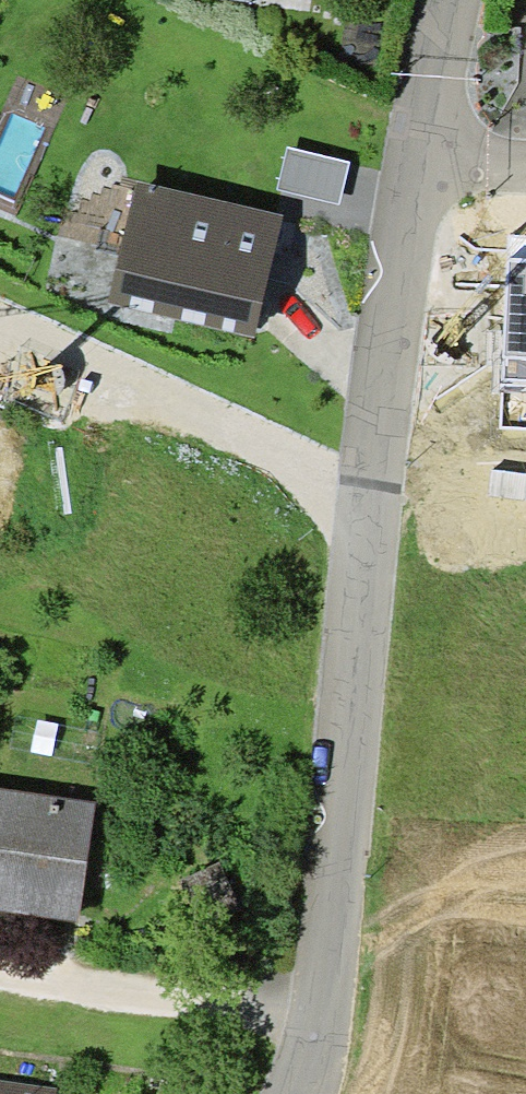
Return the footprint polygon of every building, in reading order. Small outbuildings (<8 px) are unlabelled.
[(349,161),(288,146),(278,188),(339,203),(349,161)] [(108,300),(255,335),(284,215),(136,180),(108,300)] [(508,236),(501,383),(525,384),(525,237),(508,236)] [(77,922),(94,803),(0,789),(0,911),(77,922)] [(56,1088),(0,1080),(0,1093),(55,1093),(56,1088)]
